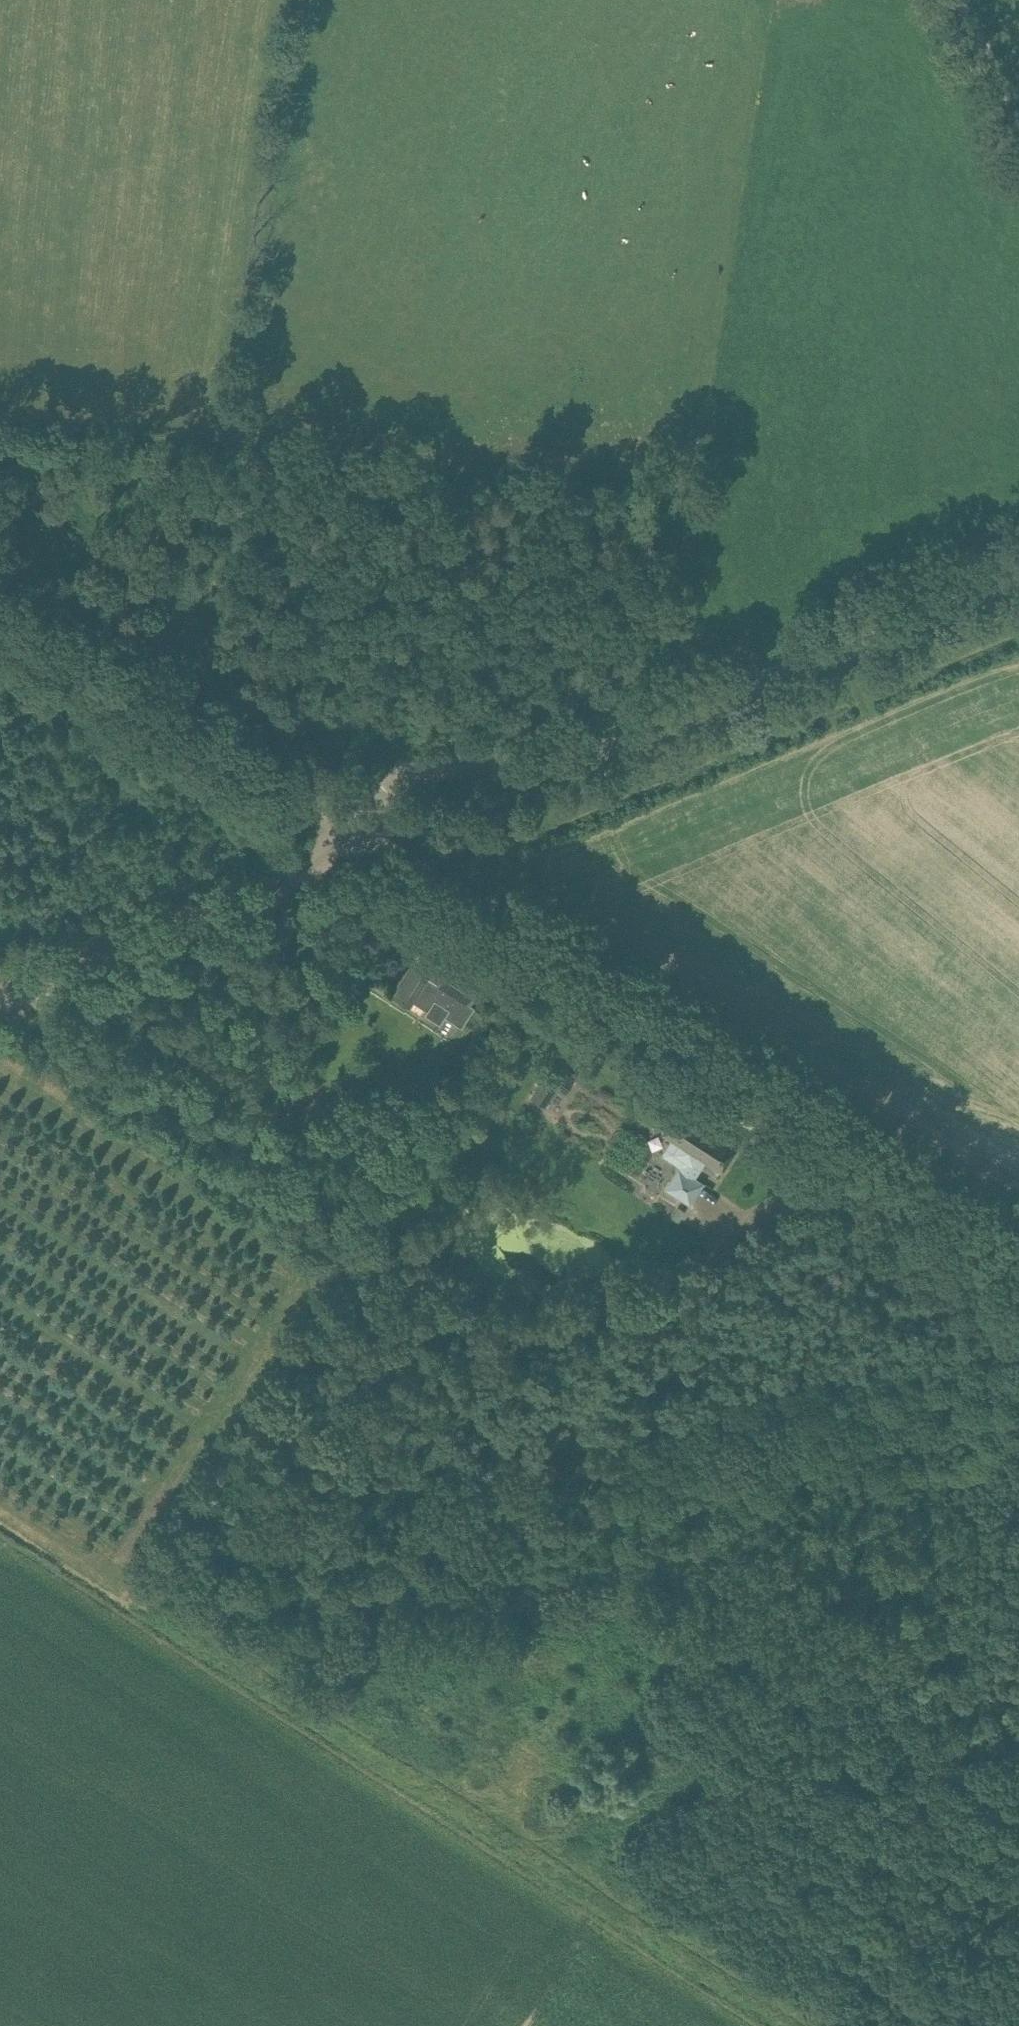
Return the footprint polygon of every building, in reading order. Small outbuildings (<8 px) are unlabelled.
[(429,975),(415,966),(396,995),(411,1005),(414,1001),(428,1010),(435,999),(449,1008),(445,1015),(462,1026),(475,1006),(468,1002),(482,981),(450,961),(450,962),(451,962),(439,981),(434,978),(429,975)] [(552,1064),(531,1096),(545,1105),(556,1088),(564,1093),(573,1079),(552,1064)] [(721,1167),(725,1161),(735,1145),(676,1106),(662,1129),(673,1136),(664,1151),(675,1158),(673,1162),(679,1166),(665,1188),(690,1204),(706,1180),(696,1174),(707,1158),(721,1167)]
